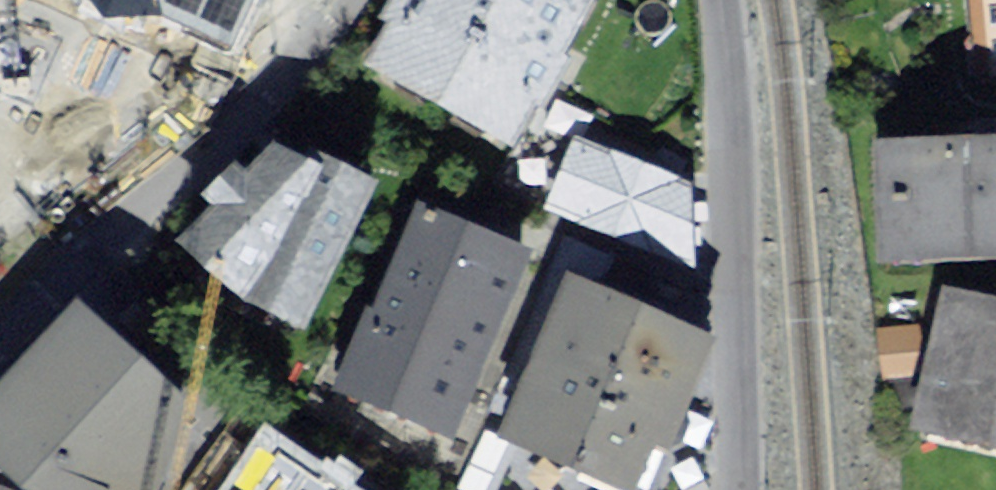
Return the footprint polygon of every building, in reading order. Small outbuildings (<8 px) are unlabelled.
[(216,48),(238,0),(109,0),(216,48)] [(507,130),(578,0),(381,0),(355,48),(507,130)] [(975,34),(995,34),(995,0),(972,0),(975,34)] [(859,131),(867,254),(995,246),(995,122),(859,131)] [(243,294),(299,322),(387,168),(281,124),(178,235),(243,294)] [(692,179),(576,132),(546,207),(696,265),(692,179)] [(443,410),(524,233),(415,184),(334,360),(443,410)] [(708,317),(556,251),(488,405),(641,471),(708,317)] [(69,489),(158,489),(210,407),(77,288),(0,371),(0,445),(69,489)] [(918,292),(885,432),(995,460),(995,458),(995,313),(918,292)] [(227,489),(371,489),(274,423),(227,489)] [(0,481),(0,489),(23,489),(0,481)]
